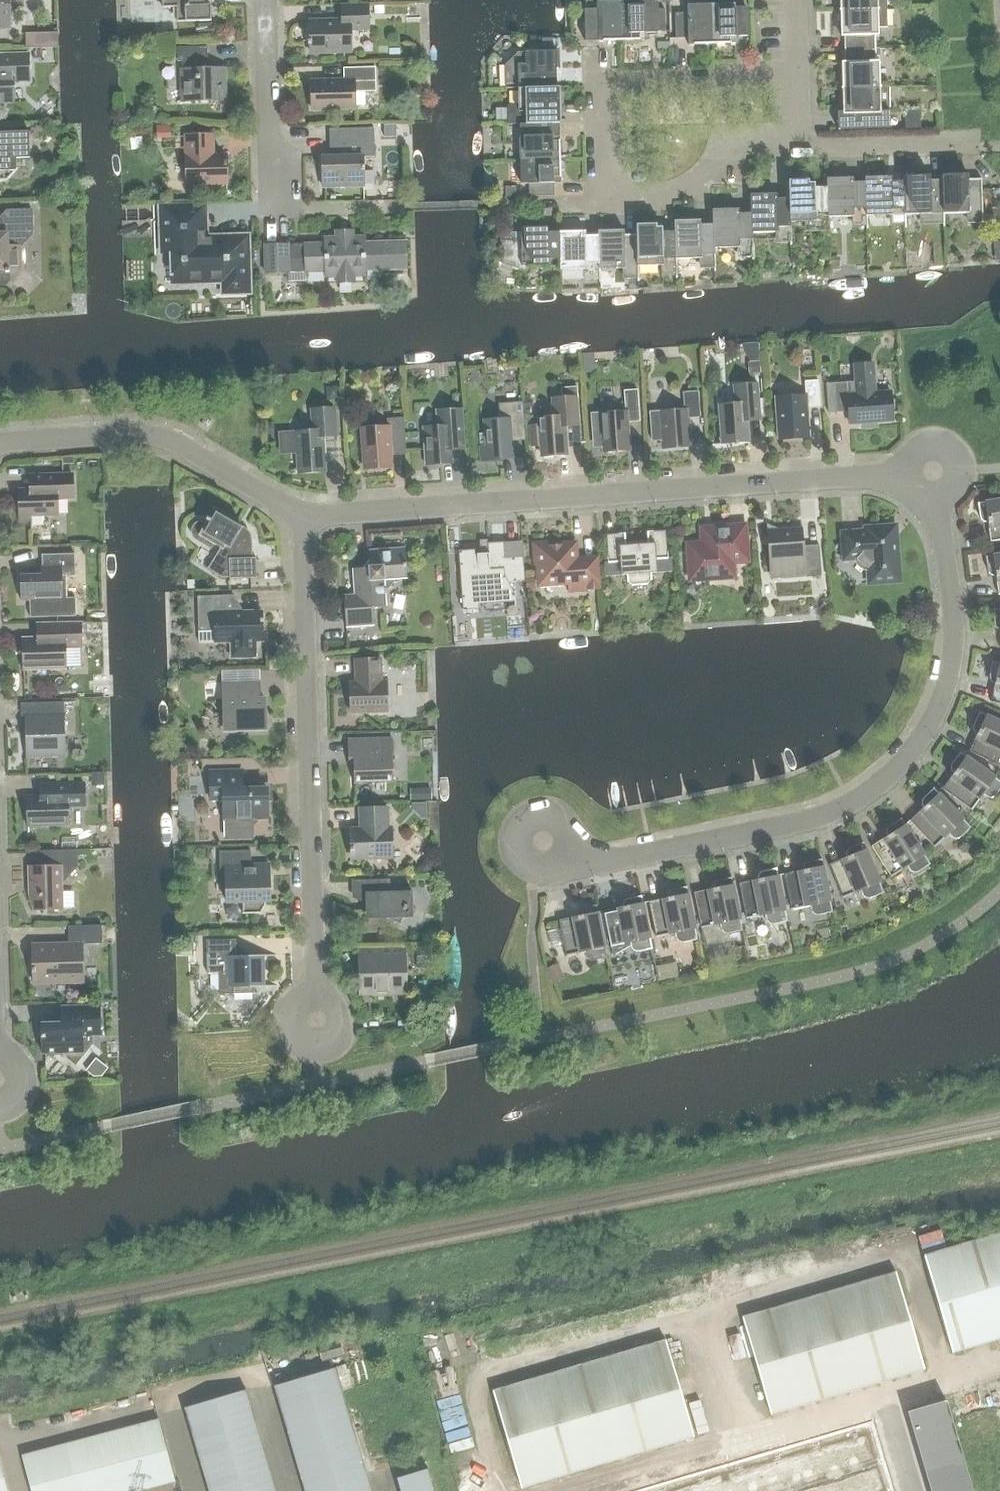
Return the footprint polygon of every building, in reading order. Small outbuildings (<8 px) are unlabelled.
[(9,28),(9,0),(0,0),(0,28),(9,28)] [(162,7),(176,7),(177,22),(211,21),(211,5),(198,5),(198,0),(162,0),(162,7)] [(620,0),(586,0),(585,1),(585,9),(584,9),(585,42),(621,41),(620,0)] [(621,41),(645,40),(645,33),(657,33),(665,33),(664,10),(657,10),(656,4),(644,4),(644,0),(620,0),(621,41)] [(886,0),(840,0),(840,9),(839,9),(839,10),(887,9),(887,8),(886,8),(886,0)] [(735,37),(748,36),(747,11),(735,11),(735,3),(711,4),(712,44),(736,43),(735,37)] [(688,45),(712,44),(711,4),(687,5),(687,13),(675,13),(675,38),(688,38),(688,45)] [(350,29),(368,29),(368,5),(342,5),(342,19),(309,20),(310,40),(308,40),(308,44),(310,44),(310,53),(351,52),(350,29)] [(384,6),(375,6),(375,14),(384,14),(384,6)] [(844,36),(844,49),(875,48),(875,35),(878,35),(878,27),(887,27),(887,9),(839,10),(839,11),(840,11),(841,36),(844,36)] [(211,25),(198,26),(198,37),(212,36),(211,25)] [(58,33),(25,33),(26,48),(58,48),(58,33)] [(552,38),(543,39),(543,48),(553,47),(552,38)] [(221,103),(227,103),(227,88),(224,88),(224,68),(207,68),(207,46),(177,47),(178,61),(181,61),(182,101),(177,101),(177,102),(220,101),(220,112),(221,112),(221,103)] [(841,87),(841,88),(889,87),(889,86),(880,86),(879,61),(876,61),(875,48),(844,49),(845,62),(841,62),(842,87),(841,87)] [(558,87),(557,51),(525,52),(525,53),(518,53),(506,65),(506,87),(505,87),(506,89),(518,88),(558,87)] [(14,103),(13,81),(29,81),(29,53),(0,54),(0,104),(14,103)] [(355,92),(376,91),(375,67),(343,68),(344,81),(311,82),(311,109),(355,107),(355,92)] [(518,88),(518,105),(507,105),(508,124),(523,124),(559,123),(559,111),(558,87),(518,88)] [(889,87),(841,88),(841,89),(842,89),(843,114),(848,114),(848,128),(890,127),(889,87)] [(920,119),(905,119),(905,129),(921,129),(920,119)] [(519,136),(520,160),(560,159),(559,135),(559,123),(523,124),(523,136),(519,136)] [(397,125),(384,125),(384,137),(397,137),(397,125)] [(172,126),(158,126),(158,138),(172,138),(172,126)] [(323,188),(363,187),(363,170),(364,170),(364,166),(362,166),(362,157),(374,156),(374,128),(329,129),(330,156),(322,157),(323,188)] [(29,158),(29,131),(0,132),(0,180),(8,180),(16,170),(16,158),(29,158)] [(186,184),(227,183),(226,154),(213,155),(212,134),(185,135),(186,154),(185,154),(186,184)] [(560,159),(520,160),(521,184),(528,184),(529,196),(554,195),(554,183),(560,183),(560,159)] [(968,179),(968,174),(942,175),(944,227),(944,213),(968,212),(968,221),(981,221),(981,226),(983,226),(981,179),(968,179)] [(930,180),(930,175),(904,176),(905,228),(906,228),(905,214),(920,214),(920,224),(943,224),(943,227),(944,227),(942,175),(941,175),(942,180),(930,180)] [(904,223),(905,228),(904,176),(903,176),(903,181),(891,181),(891,176),(865,177),(867,229),(867,215),(891,215),(891,223),(904,223)] [(866,224),(866,229),(867,229),(865,177),(865,182),(853,182),(853,177),(827,178),(829,234),(829,216),(853,216),(853,224),(866,224)] [(827,178),(826,178),(826,187),(815,187),(814,182),(789,183),(789,198),(791,245),(791,221),(804,221),(805,232),(828,231),(828,234),(829,234),(827,178)] [(789,183),(788,183),(788,198),(776,198),(776,193),(751,194),(752,260),(753,260),(752,232),(777,232),(777,241),(790,240),(790,245),(791,245),(789,198),(789,183)] [(516,187),(506,187),(506,197),(516,197),(516,187)] [(751,194),(750,194),(750,213),(738,213),(738,208),(713,209),(714,271),(715,271),(714,248),(739,247),(739,256),(752,255),(752,260),(751,194)] [(179,252),(179,266),(180,283),(222,282),(222,294),(248,293),(249,295),(250,295),(248,235),(247,235),(247,237),(222,238),(222,236),(201,237),(200,204),(159,205),(161,253),(179,252)] [(6,285),(9,281),(9,269),(21,269),(20,247),(32,234),(31,209),(7,210),(0,217),(0,285),(6,285)] [(674,220),(676,278),(677,278),(676,259),(700,258),(701,267),(714,266),(714,271),(713,209),(712,209),(712,224),(700,224),(700,220),(674,220)] [(676,278),(674,220),(674,231),(662,232),(662,227),(636,227),(638,281),(638,266),(662,265),(662,274),(675,273),(676,278)] [(560,265),(560,270),(561,270),(560,231),(559,231),(559,232),(547,232),(547,227),(520,228),(521,240),(499,241),(499,242),(504,242),(497,260),(531,272),(531,266),(560,265)] [(624,235),(624,230),(598,230),(599,282),(600,282),(600,269),(624,268),(624,277),(637,277),(637,281),(638,281),(636,227),(636,234),(624,235)] [(305,272),(325,271),(325,277),(337,277),(337,283),(354,283),(353,277),(365,276),(365,270),(385,270),(388,270),(388,275),(403,274),(403,269),(406,269),(405,241),(384,242),(364,242),(364,236),(353,236),(353,230),(335,231),(335,237),(324,237),(324,243),(304,244),(304,246),(288,247),(288,244),(264,245),(265,273),(289,272),(305,272)] [(585,236),(585,231),(560,231),(561,270),(586,269),(586,278),(599,278),(599,282),(598,230),(597,230),(597,235),(585,236)] [(760,360),(750,361),(751,370),(761,369),(760,360)] [(891,393),(877,394),(875,362),(853,364),(854,381),(833,383),(826,384),(828,413),(835,412),(848,411),(849,422),(860,422),(860,428),(877,427),(877,420),(893,419),(891,393)] [(807,407),(820,406),(818,380),(804,381),(805,395),(775,397),(778,439),(809,437),(807,407)] [(722,443),(748,441),(746,413),(759,412),(757,383),(733,385),(735,403),(719,404),(722,443)] [(331,387),(326,393),(327,400),(339,399),(338,386),(331,387)] [(551,397),(552,416),(539,417),(540,424),(528,425),(530,447),(541,446),(542,456),(566,455),(564,426),(579,425),(577,387),(561,388),(561,397),(551,397)] [(624,390),(625,411),(590,413),(593,448),(604,447),(604,452),(628,450),(626,422),(640,421),(637,389),(624,390)] [(684,410),(661,412),(661,410),(649,411),(651,441),(662,440),(662,448),(689,446),(687,418),(700,417),(698,391),(683,392),(684,410)] [(531,401),(523,402),(523,409),(529,409),(532,408),(531,401)] [(485,433),(479,433),(481,461),(513,458),(511,430),(525,429),(524,416),(523,409),(523,402),(498,403),(499,419),(484,420),(485,433)] [(466,449),(464,420),(463,407),(435,409),(436,426),(423,427),(426,465),(454,463),(453,450),(466,449)] [(312,430),(295,432),(295,431),(278,432),(279,455),(297,453),(298,470),(325,468),(322,437),(336,436),(334,408),(311,410),(312,430)] [(390,455),(406,454),(403,417),(387,419),(387,426),(362,428),(364,469),(391,467),(390,455)] [(29,489),(18,490),(19,521),(43,520),(43,515),(58,514),(57,498),(73,497),(72,474),(44,475),(29,475),(29,489)] [(990,541),(999,540),(999,499),(977,503),(979,517),(980,518),(980,519),(981,520),(982,521),(983,522),(985,523),(987,523),(990,541)] [(195,537),(197,538),(210,546),(213,542),(221,547),(207,568),(221,577),(229,577),(229,578),(256,578),(256,557),(252,558),(252,539),(248,539),(247,535),(245,532),(243,530),(236,526),(239,521),(215,507),(208,518),(207,517),(206,520),(207,520),(204,524),(203,524),(201,523),(200,523),(198,524),(197,524),(196,525),(195,526),(194,527),(193,529),(193,530),(193,531),(193,533),(194,535),(194,536),(195,537)] [(771,580),(821,576),(819,545),(803,546),(801,520),(800,520),(801,528),(768,531),(768,523),(766,523),(771,580)] [(751,564),(748,522),(698,526),(699,541),(684,542),(687,584),(736,580),(735,565),(751,564)] [(869,583),(899,581),(896,538),(883,527),(865,528),(865,531),(842,533),(844,559),(857,558),(868,568),(869,583)] [(672,557),(668,558),(665,530),(646,531),(647,543),(626,545),(625,533),(606,534),(608,562),(604,562),(604,576),(626,575),(628,582),(632,585),(647,583),(650,580),(652,580),(651,573),(673,572),(672,557)] [(521,581),(525,581),(523,556),(505,557),(503,542),(487,543),(488,553),(475,554),(475,549),(458,551),(463,610),(479,609),(478,602),(492,601),(501,597),(514,596),(515,595),(509,584),(514,581),(518,581),(521,581)] [(570,590),(600,588),(598,558),(576,560),(575,543),(551,545),(550,542),(533,544),(535,561),(537,561),(539,584),(569,582),(570,590)] [(393,578),(407,577),(405,549),(369,551),(370,567),(354,568),(356,596),(344,596),(346,626),(374,623),(373,607),(385,606),(383,589),(387,588),(393,582),(393,578)] [(21,600),(29,600),(30,617),(76,616),(76,598),(66,598),(65,576),(75,576),(75,553),(41,554),(42,574),(21,575),(21,600)] [(998,595),(999,594),(999,554),(985,556),(987,570),(987,571),(988,572),(988,573),(989,574),(990,575),(991,575),(992,576),(993,576),(994,576),(995,576),(998,595)] [(534,580),(526,580),(526,590),(534,590),(534,580)] [(518,588),(520,602),(526,602),(525,581),(521,581),(518,581),(518,588)] [(256,657),(256,641),(263,641),(262,622),(263,622),(263,619),(262,619),(262,611),(226,611),(225,596),(197,596),(198,631),(214,631),(215,642),(231,642),(231,658),(256,657)] [(81,623),(57,623),(35,624),(36,638),(23,638),(24,680),(24,670),(66,669),(65,647),(81,647),(81,623)] [(350,712),(387,711),(387,681),(381,682),(380,658),(355,659),(356,682),(350,682),(350,712)] [(992,661),(989,675),(989,677),(989,678),(989,679),(990,681),(991,681),(992,682),(993,683),(994,683),(990,702),(999,704),(999,663),(992,661)] [(259,682),(221,683),(223,730),(265,729),(264,698),(259,698),(259,682)] [(64,716),(65,716),(65,715),(64,715),(64,702),(42,703),(43,716),(23,716),(23,718),(25,718),(26,758),(27,758),(27,756),(64,755),(64,756),(65,756),(64,716)] [(979,712),(973,725),(972,726),(972,727),(972,728),(972,729),(973,730),(973,731),(974,732),(975,733),(976,734),(968,751),(999,766),(999,722),(979,712)] [(354,782),(393,781),(392,738),(348,739),(349,764),(353,764),(354,782)] [(942,788),(971,810),(983,794),(986,797),(988,798),(990,798),(991,798),(993,797),(994,796),(995,796),(999,789),(999,781),(960,752),(951,764),(950,765),(950,766),(950,768),(950,769),(950,770),(951,772),(952,772),(953,773),(942,788)] [(224,819),(226,819),(226,837),(255,837),(255,835),(252,835),(251,819),(268,818),(267,788),(242,788),(242,770),(209,771),(210,799),(223,799),(224,819)] [(103,773),(91,773),(92,784),(103,784),(103,773)] [(41,797),(27,797),(28,832),(29,832),(29,825),(68,824),(68,805),(85,805),(84,783),(58,784),(40,785),(41,797)] [(909,820),(934,847),(948,834),(951,837),(952,838),(953,839),(955,839),(956,839),(957,839),(959,838),(960,837),(971,827),(933,788),(923,798),(922,798),(921,799),(921,800),(921,801),(921,803),(921,804),(922,806),(923,807),(909,820)] [(421,789),(421,799),(431,799),(431,789),(421,789)] [(351,859),(392,858),(391,827),(388,827),(387,807),(359,808),(360,828),(350,828),(351,859)] [(930,864),(901,818),(888,826),(888,827),(887,828),(886,828),(886,829),(886,831),(886,832),(886,833),(886,834),(886,835),(887,836),(871,846),(891,877),(907,866),(909,870),(910,871),(912,872),(913,872),(914,873),(915,873),(916,873),(918,872),(930,864)] [(869,898),(871,898),(883,892),(863,842),(850,847),(848,848),(847,849),(847,850),(846,851),(846,852),(846,853),(846,854),(846,856),(846,857),(829,864),(842,898),(860,890),(862,894),(863,896),(864,897),(865,898),(867,898),(869,898)] [(75,851),(77,851),(77,850),(36,851),(36,866),(29,867),(30,895),(34,895),(35,910),(72,909),(72,907),(62,908),(61,880),(74,867),(76,866),(75,851)] [(265,905),(265,901),(271,901),(271,900),(270,900),(269,875),(251,876),(250,850),(219,851),(220,879),(226,879),(226,902),(243,902),(243,912),(242,912),(242,914),(261,913),(261,912),(265,905)] [(817,915),(819,915),(832,912),(822,859),(808,861),(806,862),(805,863),(804,864),(803,865),(803,866),(802,867),(802,868),(802,870),(784,874),(791,909),(810,906),(810,910),(811,912),(812,913),(814,914),(815,914),(817,915)] [(425,862),(421,866),(421,873),(432,873),(432,862),(425,862)] [(772,924),(774,924),(787,921),(778,875),(776,868),(762,871),(761,871),(759,873),(758,874),(758,875),(757,876),(757,877),(757,878),(757,879),(739,883),(746,918),(764,915),(765,919),(766,919),(766,921),(767,922),(769,923),(771,924),(772,924)] [(727,933),(729,933),(742,930),(731,877),(718,880),(716,880),(715,881),(714,882),(712,884),(712,886),(712,888),(694,892),(701,928),(719,924),(720,928),(721,930),(722,931),(723,932),(725,933),(727,933)] [(400,923),(412,892),(412,891),(390,891),(390,879),(351,880),(352,894),(365,893),(366,911),(367,911),(400,923)] [(682,942),(684,942),(697,939),(688,893),(686,886),(672,889),(671,889),(670,890),(669,891),(668,892),(668,893),(667,893),(667,894),(667,895),(667,897),(649,901),(656,937),(674,933),(675,937),(676,938),(676,939),(677,940),(678,941),(679,941),(680,942),(682,942)] [(622,905),(622,907),(603,910),(613,956),(630,946),(630,947),(631,948),(631,949),(632,950),(633,951),(634,951),(636,952),(638,952),(638,951),(652,949),(641,895),(627,898),(626,899),(625,899),(624,900),(624,901),(623,902),(622,903),(622,904),(622,905)] [(591,961),(593,961),(607,958),(596,905),(582,907),(580,908),(579,909),(578,910),(577,911),(577,912),(577,913),(577,915),(577,916),(558,920),(566,955),(584,952),(585,955),(585,956),(586,958),(587,959),(588,959),(590,960),(591,961)] [(32,967),(32,982),(39,982),(38,979),(57,978),(58,982),(69,981),(69,978),(82,977),(82,957),(82,944),(102,943),(102,925),(68,926),(69,943),(32,944),(33,967),(32,967)] [(235,939),(206,940),(207,964),(207,973),(218,973),(219,994),(257,993),(257,987),(276,986),(276,985),(264,985),(263,956),(276,956),(276,954),(236,955),(235,939)] [(101,970),(101,947),(87,947),(88,970),(101,970)] [(360,996),(404,995),(402,949),(359,950),(360,996)] [(557,965),(547,969),(553,983),(563,979),(557,965)] [(661,968),(656,969),(659,982),(667,980),(666,971),(661,968)] [(51,1020),(39,1021),(40,1034),(41,1034),(42,1053),(66,1052),(66,1056),(76,1064),(92,1044),(92,1035),(100,1035),(99,1005),(62,1006),(62,1022),(51,1022),(51,1020)] [(924,1256),(952,1352),(999,1338),(999,1233),(924,1256)] [(896,1272),(742,1317),(770,1413),(924,1368),(896,1272)] [(492,1391),(521,1487),(694,1436),(665,1340),(492,1391)] [(274,1386),(280,1409),(342,1391),(336,1367),(274,1386)] [(436,1390),(439,1389),(440,1399),(460,1395),(456,1376),(434,1380),(436,1390)] [(218,1410),(249,1401),(246,1389),(215,1398),(218,1410)] [(287,1432),(349,1414),(342,1391),(280,1409),(287,1432)] [(218,1410),(215,1398),(184,1407),(187,1419),(218,1410)] [(946,1400),(907,1411),(912,1431),(951,1419),(946,1400)] [(225,1432),(256,1423),(249,1401),(218,1410),(225,1432)] [(454,1408),(454,1410),(442,1414),(453,1451),(475,1445),(463,1405),(454,1408)] [(218,1410),(187,1419),(194,1441),(225,1432),(218,1410)] [(294,1455),(356,1437),(349,1414),(287,1432),(294,1455)] [(147,1455),(167,1450),(158,1419),(138,1424),(147,1455)] [(951,1419),(912,1431),(918,1450),(957,1439),(951,1419)] [(872,1421),(852,1427),(864,1466),(883,1460),(872,1421)] [(225,1432),(232,1455),(263,1446),(256,1423),(225,1432)] [(127,1460),(147,1455),(138,1424),(119,1429),(127,1460)] [(852,1427),(833,1433),(845,1472),(864,1466),(852,1427)] [(108,1466),(127,1460),(119,1429),(100,1434),(108,1466)] [(232,1455),(225,1432),(194,1441),(201,1464),(232,1455)] [(833,1433),(814,1439),(825,1477),(845,1472),(833,1433)] [(89,1471),(108,1466),(100,1434),(80,1439),(89,1471)] [(301,1478),(363,1460),(356,1437),(294,1455),(301,1478)] [(69,1476),(89,1471),(80,1439),(61,1445),(69,1476)] [(814,1439),(795,1444),(806,1483),(825,1477),(814,1439)] [(957,1439),(918,1450),(924,1469),(963,1458),(957,1439)] [(795,1444),(776,1450),(787,1489),(806,1483),(795,1444)] [(50,1481),(69,1476),(61,1445),(42,1450),(50,1481)] [(232,1455),(238,1478),(269,1468),(263,1446),(232,1455)] [(30,1486),(50,1481),(42,1450),(22,1455),(30,1486)] [(175,1481),(167,1450),(147,1455),(155,1486),(175,1481)] [(756,1455),(767,1490),(779,1490),(787,1489),(776,1450),(756,1455)] [(147,1455),(127,1460),(135,1490),(137,1490),(155,1486),(147,1455)] [(232,1455),(201,1464),(207,1487),(238,1478),(232,1455)] [(737,1461),(746,1490),(767,1490),(756,1455),(737,1461)] [(963,1458),(924,1469),(929,1489),(968,1477),(963,1458)] [(127,1460),(108,1466),(115,1490),(135,1490),(127,1460)] [(369,1483),(363,1460),(301,1478),(304,1490),(342,1490),(369,1483)] [(864,1466),(871,1490),(893,1490),(883,1460),(864,1466)] [(718,1467),(725,1490),(746,1490),(737,1461),(718,1467)] [(108,1466),(89,1471),(94,1490),(115,1490),(108,1466)] [(845,1472),(850,1490),(871,1490),(864,1466),(845,1472)] [(699,1472),(704,1490),(725,1490),(718,1467),(699,1472)] [(242,1490),(276,1490),(269,1468),(238,1478),(242,1490)] [(400,1490),(422,1490),(433,1488),(428,1468),(396,1478),(400,1490)] [(89,1471),(69,1476),(73,1490),(94,1490),(89,1471)] [(680,1478),(683,1490),(704,1490),(699,1472),(680,1478)] [(825,1477),(829,1490),(850,1490),(845,1472),(825,1477)] [(50,1481),(53,1490),(73,1490),(69,1476),(50,1481)] [(806,1483),(809,1490),(829,1490),(825,1477),(806,1483)] [(929,1489),(930,1490),(972,1490),(968,1477),(929,1489)] [(238,1478),(207,1487),(209,1490),(242,1490),(238,1478)] [(661,1484),(663,1490),(683,1490),(680,1478),(661,1484)] [(50,1481),(30,1486),(31,1490),(53,1490),(50,1481)] [(369,1483),(342,1490),(372,1490),(369,1483)] [(787,1489),(788,1490),(809,1490),(806,1483),(787,1489)]
